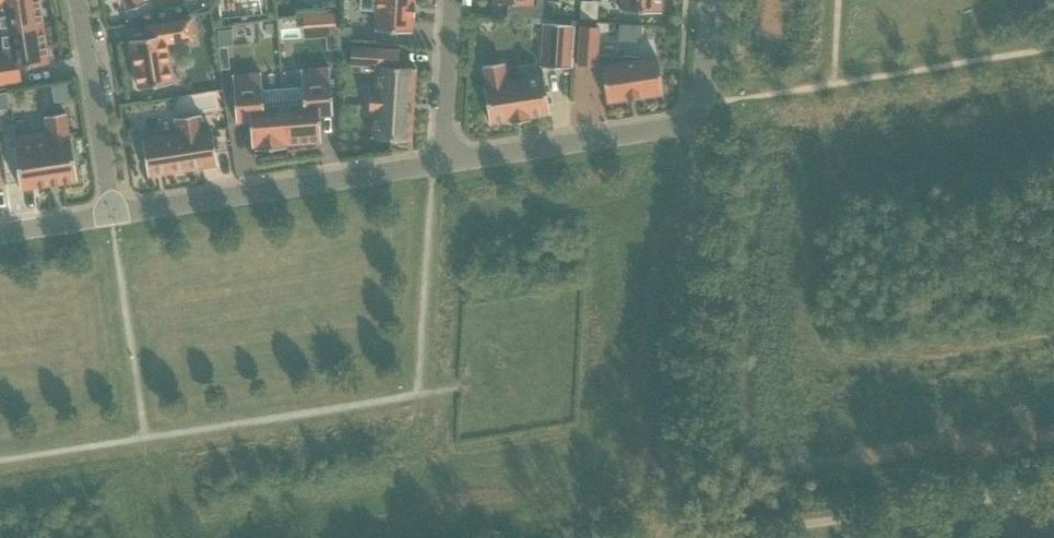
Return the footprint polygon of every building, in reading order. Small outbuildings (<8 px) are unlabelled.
[(1,33),(1,32),(43,26),(39,0),(0,0),(0,33),(1,33)] [(127,10),(145,3),(144,0),(123,0),(127,10)] [(269,15),(268,0),(246,0),(247,16),(269,15)] [(412,16),(414,16),(415,5),(413,5),(413,0),(361,0),(360,9),(377,10),(375,30),(411,32),(412,16)] [(660,13),(661,0),(621,0),(621,10),(660,13)] [(336,12),(305,14),(306,37),(322,37),(322,28),(337,28),(336,12)] [(131,40),(138,89),(172,83),(166,43),(193,39),(190,19),(146,25),(148,37),(131,40)] [(544,23),(541,66),(569,68),(572,25),(544,23)] [(343,25),(342,38),(353,38),(354,25),(343,25)] [(43,26),(1,32),(1,33),(4,51),(0,51),(0,84),(21,80),(19,67),(48,63),(43,26)] [(640,60),(639,56),(597,54),(599,27),(580,26),(578,65),(596,66),(596,63),(602,64),(602,65),(601,66),(606,102),(627,99),(628,100),(639,98),(639,97),(663,94),(657,57),(640,60)] [(372,137),(411,140),(416,68),(398,67),(399,49),(351,46),(350,65),(351,65),(352,58),(372,59),(371,67),(376,67),(375,88),(370,88),(368,114),(373,115),(372,137)] [(543,76),(506,82),(503,63),(484,66),(487,85),(483,86),(489,123),(510,120),(511,123),(528,120),(528,117),(549,113),(543,76)] [(280,88),(282,102),(283,101),(286,145),(321,142),(319,116),(333,115),(328,67),(299,70),(301,86),(280,88)] [(283,101),(282,102),(262,103),(260,72),(231,75),(235,123),(249,121),(252,147),(255,147),(256,150),(286,148),(286,145),(283,101)] [(54,100),(72,98),(70,81),(52,83),(54,100)] [(13,147),(20,190),(77,180),(71,138),(69,139),(65,113),(45,116),(49,142),(30,145),(29,134),(13,136),(15,147),(13,147)] [(217,165),(212,129),(203,130),(200,114),(174,118),(177,134),(142,140),(147,176),(217,165)]
